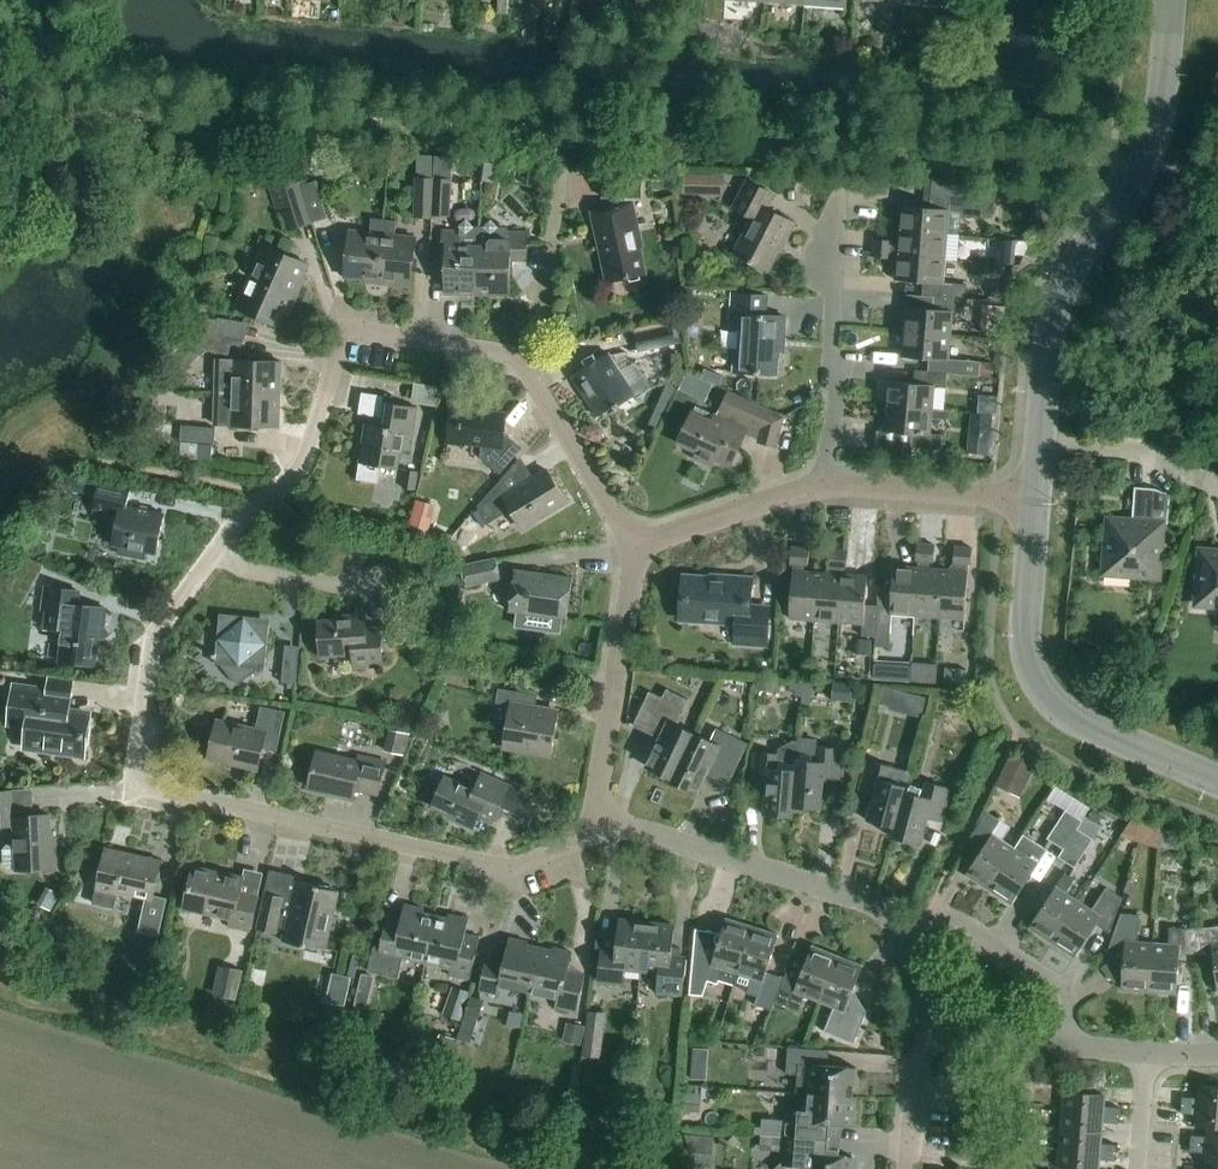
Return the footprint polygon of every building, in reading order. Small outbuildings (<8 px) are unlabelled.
[(532,12),(543,13),(544,12),(544,0),(533,0),(532,12)] [(805,7),(844,10),(845,0),(805,0),(805,7)] [(904,5),(943,8),(944,0),(904,0),(904,5)] [(313,3),(312,23),(320,24),(321,3),(313,3)] [(285,155),(267,161),(272,174),(289,168),(285,155)] [(432,217),(435,156),(418,155),(415,219),(432,220),(432,217)] [(435,156),(432,217),(450,218),(451,181),(450,181),(450,173),(441,173),(442,157),(435,156)] [(612,165),(612,170),(637,170),(637,166),(637,160),(612,160),(612,165)] [(484,163),(481,181),(492,183),(495,165),(484,163)] [(683,194),(703,195),(704,174),(684,173),(683,194)] [(642,199),(642,179),(604,178),(603,198),(642,199)] [(288,231),(297,228),(312,224),(298,181),(270,189),(277,210),(280,209),(288,231)] [(768,273),(794,223),(767,209),(774,195),(747,181),(733,209),(752,219),(733,255),(768,273)] [(313,223),(327,219),(316,182),(301,187),(313,223)] [(984,200),(931,196),(930,209),(902,207),(900,232),(947,236),(949,212),(961,213),(965,217),(982,218),(983,214),(994,215),(995,203),(984,202),(984,200)] [(612,282),(646,274),(641,248),(643,248),(634,204),(592,213),(604,268),(608,267),(612,282)] [(378,284),(384,221),(372,219),(370,234),(350,231),(345,278),(369,280),(369,283),(378,284)] [(397,222),(384,221),(378,284),(411,287),(416,238),(395,236),(397,222)] [(446,295),(478,295),(479,247),(480,227),(462,227),(462,233),(443,232),(443,248),(447,248),(446,295)] [(479,247),(478,295),(510,296),(510,272),(514,269),(514,261),(526,261),(527,234),(507,234),(508,227),(480,227),(479,247)] [(947,236),(900,232),(898,246),(891,245),(892,241),(875,240),(874,258),(890,259),(890,256),(898,257),(898,256),(945,260),(947,236)] [(1016,240),(999,239),(997,264),(1014,265),(1016,240)] [(265,245),(250,277),(297,298),(305,280),(302,279),(309,265),(265,245)] [(943,284),(945,260),(898,256),(898,257),(896,281),(924,283),(923,297),(935,297),(954,299),(954,298),(966,299),(967,286),(943,284)] [(297,298),(250,277),(236,308),(280,328),(287,315),(289,316),(297,298)] [(993,283),(991,300),(1004,301),(1006,284),(993,283)] [(785,340),(786,318),(767,317),(768,297),(733,294),(730,328),(741,329),(739,354),(735,353),(734,371),(760,373),(761,372),(779,373),(781,340),(785,340)] [(954,299),(935,297),(934,310),(905,308),(903,333),(951,337),(953,313),(965,314),(966,299),(954,298),(954,299)] [(187,331),(215,336),(218,321),(190,316),(187,331)] [(639,353),(676,344),(672,327),(635,335),(639,353)] [(215,336),(187,331),(184,347),(218,354),(221,338),(215,336)] [(980,363),(961,361),(949,360),(951,337),(903,333),(901,358),(930,360),(929,372),(929,373),(948,374),(948,375),(979,378),(980,363)] [(616,409),(636,397),(609,354),(572,377),(598,418),(615,407),(616,409)] [(217,361),(216,393),(281,395),(282,363),(217,361)] [(885,407),(933,411),(935,387),(947,389),(948,375),(948,374),(929,373),(929,372),(917,371),(916,385),(887,382),(885,407)] [(415,383),(415,401),(437,401),(438,384),(415,383)] [(280,428),(281,395),(216,393),(215,426),(280,428)] [(729,394),(718,417),(714,416),(712,422),(692,413),(678,444),(697,453),(695,459),(712,467),(715,461),(731,468),(747,432),(759,438),(758,443),(777,447),(784,419),(729,394)] [(379,467),(398,470),(401,451),(410,452),(417,408),(384,403),(380,427),(366,425),(357,480),(376,484),(379,467)] [(501,475),(523,449),(504,433),(506,415),(471,410),(471,408),(454,405),(449,444),(466,446),(466,444),(491,447),(490,452),(483,459),(501,475)] [(933,411),(885,407),(883,432),(912,434),(910,448),(942,450),(943,436),(931,435),(933,411)] [(974,417),(972,435),(989,436),(992,436),(993,418),(990,418),(974,417)] [(215,446),(216,429),(182,426),(180,443),(215,446)] [(548,471),(512,493),(503,479),(478,508),(489,525),(512,511),(523,529),(567,503),(548,471)] [(417,492),(419,475),(407,473),(405,490),(417,492)] [(74,480),(72,492),(83,494),(85,482),(74,480)] [(159,549),(165,516),(127,508),(131,489),(99,482),(92,514),(111,518),(111,515),(118,517),(114,537),(121,538),(118,555),(146,561),(149,547),(159,549)] [(1169,495),(1156,490),(1135,488),(1133,522),(1109,520),(1105,574),(1159,578),(1163,519),(1167,520),(1169,495)] [(428,538),(435,521),(416,513),(409,530),(428,538)] [(32,542),(30,556),(45,559),(47,545),(32,542)] [(940,618),(943,571),(930,570),(930,563),(934,563),(935,546),(918,545),(916,562),(919,562),(919,569),(920,569),(916,617),(940,618)] [(815,621),(818,574),(804,573),(805,565),(809,566),(810,549),(792,548),(791,564),(794,565),(790,620),(815,621)] [(943,571),(940,618),(965,620),(969,565),(972,566),(973,549),(955,548),(954,564),(957,564),(957,572),(943,571)] [(818,574),(815,621),(839,623),(843,575),(844,576),(844,568),(847,569),(849,552),(831,551),(829,567),(833,568),(832,575),(818,574)] [(1201,552),(1197,605),(1217,607),(1217,553),(1201,552)] [(467,587),(501,580),(497,560),(463,567),(467,587)] [(878,626),(877,638),(876,647),(890,648),(892,615),(916,617),(920,569),(919,569),(894,567),(892,596),(879,595),(878,607),(879,607),(877,626),(878,626)] [(567,620),(573,579),(516,571),(510,612),(567,620)] [(879,607),(878,607),(866,606),(868,577),(844,576),(843,575),(839,623),(863,625),(862,637),(877,638),(878,626),(877,626),(879,607)] [(766,647),(769,609),(750,608),(752,581),(726,579),(726,582),(687,579),(684,620),(738,624),(736,645),(766,647)] [(42,611),(44,612),(42,628),(64,631),(59,661),(95,667),(99,640),(105,641),(111,635),(106,628),(104,628),(107,610),(78,606),(80,593),(45,588),(42,611)] [(215,665),(221,666),(238,686),(259,670),(265,670),(271,620),(220,615),(216,655),(213,655),(213,658),(216,659),(215,665)] [(354,667),(384,665),(381,629),(366,630),(366,619),(318,622),(320,654),(353,652),(354,667)] [(874,681),(886,681),(888,663),(875,662),(874,681)] [(966,685),(967,672),(946,670),(945,684),(966,685)] [(296,685),(298,674),(283,672),(282,684),(296,685)] [(852,701),(853,684),(834,683),(832,700),(852,701)] [(803,685),(802,705),(810,705),(810,685),(803,685)] [(88,715),(68,712),(71,695),(16,687),(12,717),(31,720),(27,748),(83,756),(88,715)] [(882,688),(881,703),(897,704),(898,689),(882,688)] [(552,755),(559,713),(536,709),(538,696),(499,689),(496,704),(510,706),(503,747),(552,755)] [(647,695),(632,726),(647,733),(660,740),(647,767),(672,779),(671,782),(672,782),(695,735),(678,727),(684,714),(661,703),(647,695)] [(261,707),(259,717),(256,732),(217,723),(210,758),(258,769),(263,749),(277,752),(286,712),(261,707)] [(987,709),(970,719),(977,732),(994,722),(987,709)] [(695,735),(672,782),(698,794),(708,773),(730,783),(748,744),(717,729),(711,742),(695,735)] [(388,730),(383,750),(405,755),(410,735),(388,730)] [(779,749),(779,754),(754,752),(751,786),(766,788),(764,816),(793,818),(799,739),(799,742),(794,741),(779,749)] [(809,740),(799,739),(793,818),(794,818),(794,808),(823,810),(825,782),(840,783),(842,749),(817,747),(815,744),(813,741),(809,740)] [(379,796),(386,763),(359,757),(357,763),(316,753),(309,787),(339,794),(338,797),(354,800),(356,790),(379,796)] [(1010,758),(995,789),(1018,800),(1032,771),(1033,769),(1025,765),(1011,758),(1010,758)] [(905,768),(893,768),(868,762),(860,792),(874,796),(868,821),(895,829),(892,838),(893,838),(906,787),(909,777),(905,768)] [(493,824),(509,787),(482,774),(474,791),(445,778),(432,807),(475,826),(479,818),(493,824)] [(906,787),(893,838),(921,846),(928,819),(943,822),(951,789),(927,783),(923,797),(906,793),(907,787),(906,787)] [(14,826),(15,845),(8,845),(3,850),(4,864),(10,869),(16,869),(16,871),(57,869),(55,838),(52,838),(51,816),(15,819),(13,793),(0,793),(0,827),(14,826)] [(1083,822),(1091,809),(1075,799),(1048,839),(1064,850),(1078,830),(1083,822)] [(1160,846),(1167,826),(1132,814),(1125,834),(1160,846)] [(989,890),(1025,835),(1024,835),(1014,849),(1003,841),(1012,827),(1002,820),(966,875),(989,890)] [(1094,840),(1078,830),(1064,850),(1059,858),(1075,868),(1094,840)] [(1025,835),(989,890),(1012,905),(1048,851),(1025,835)] [(114,909),(118,893),(146,900),(138,933),(159,937),(167,900),(154,897),(162,861),(106,849),(94,904),(114,909)] [(251,932),(258,898),(240,894),(243,880),(194,869),(185,908),(231,919),(229,927),(251,932)] [(1030,928),(1053,943),(1079,903),(1066,894),(1075,880),(1065,873),(1030,928)] [(326,950),(339,894),(320,889),(320,887),(297,882),(291,910),(282,908),(284,899),(266,895),(258,930),(276,934),(277,932),(286,934),(284,943),(307,948),(307,946),(326,950)] [(1079,903),(1053,943),(1076,958),(1097,925),(1110,934),(1123,899),(1107,889),(1092,911),(1079,903)] [(426,964),(436,917),(423,914),(424,910),(405,906),(401,920),(387,917),(382,943),(375,946),(369,973),(402,981),(407,959),(426,964)] [(1123,990),(1150,992),(1153,944),(1138,943),(1140,916),(1122,914),(1109,951),(1126,952),(1123,990)] [(449,919),(436,917),(426,964),(451,969),(449,976),(470,981),(480,938),(466,935),(469,920),(449,916),(449,919)] [(726,919),(715,957),(694,951),(690,995),(704,997),(708,982),(718,985),(721,976),(736,980),(752,928),(726,919)] [(641,971),(646,924),(620,921),(617,951),(602,950),(599,981),(624,984),(625,970),(641,971)] [(687,959),(680,958),(681,950),(673,949),(675,927),(646,924),(641,971),(660,973),(658,993),(683,995),(687,959)] [(748,994),(758,998),(756,1005),(772,1011),(776,1002),(785,979),(767,973),(779,936),(752,928),(736,980),(751,985),(748,994)] [(1197,955),(1213,954),(1217,990),(1217,928),(1210,929),(1196,929),(1197,955)] [(1197,955),(1196,929),(1182,930),(1170,929),(1169,946),(1153,944),(1150,992),(1177,994),(1180,955),(1197,955)] [(531,993),(540,948),(527,945),(528,943),(510,939),(504,966),(486,962),(479,992),(499,996),(501,986),(531,993)] [(820,1002),(838,957),(813,947),(802,975),(789,969),(785,979),(776,1002),(799,1012),(806,996),(820,1002)] [(554,951),(540,948),(531,993),(557,999),(555,1009),(578,1014),(586,976),(568,972),(572,953),(554,949),(554,951)] [(849,1004),(864,967),(838,957),(820,1002),(834,1008),(825,1032),(854,1044),(868,1012),(849,1004)] [(219,966),(212,995),(238,1001),(245,973),(219,966)] [(361,975),(357,991),(360,992),(370,994),(373,978),(364,976),(361,975)] [(461,1021),(471,993),(452,986),(442,1015),(461,1021)] [(470,997),(464,1021),(478,1025),(485,1002),(470,997)] [(585,1042),(603,1044),(607,1014),(589,1012),(585,1042)] [(568,1025),(564,1043),(581,1047),(585,1029),(568,1025)] [(439,1053),(446,1056),(453,1039),(445,1036),(439,1053)] [(806,1094),(857,1098),(857,1097),(854,1097),(856,1068),(821,1066),(822,1051),(789,1048),(787,1075),(808,1076),(806,1094)] [(691,1080),(707,1081),(708,1066),(692,1065),(691,1080)] [(1217,1109),(1217,1089),(1200,1088),(1199,1099),(1183,1098),(1182,1106),(1217,1109)] [(685,1092),(684,1112),(700,1113),(701,1093),(685,1092)] [(1065,1093),(1063,1112),(1120,1117),(1120,1108),(1104,1107),(1105,1096),(1065,1093)] [(797,1094),(796,1111),(787,1111),(785,1137),(819,1140),(820,1125),(855,1128),(857,1098),(806,1094),(806,1095),(797,1094)] [(1182,1106),(1181,1114),(1197,1115),(1196,1127),(1208,1128),(1209,1126),(1217,1127),(1217,1109),(1182,1106)] [(1062,1131),(1102,1134),(1103,1123),(1119,1125),(1120,1117),(1063,1112),(1062,1131)] [(1217,1147),(1217,1127),(1209,1126),(1208,1128),(1208,1138),(1191,1136),(1191,1144),(1217,1147)] [(1060,1149),(1117,1154),(1117,1146),(1101,1144),(1102,1134),(1062,1131),(1060,1149)] [(784,1152),(783,1162),(774,1168),(775,1168),(852,1168),(853,1157),(818,1155),(819,1140),(785,1137),(760,1135),(759,1150),(784,1152)] [(1217,1165),(1217,1147),(1191,1144),(1190,1152),(1206,1154),(1205,1164),(1217,1165)] [(1060,1149),(1058,1168),(1063,1168),(1099,1168),(1100,1161),(1116,1162),(1117,1154),(1060,1149)]
